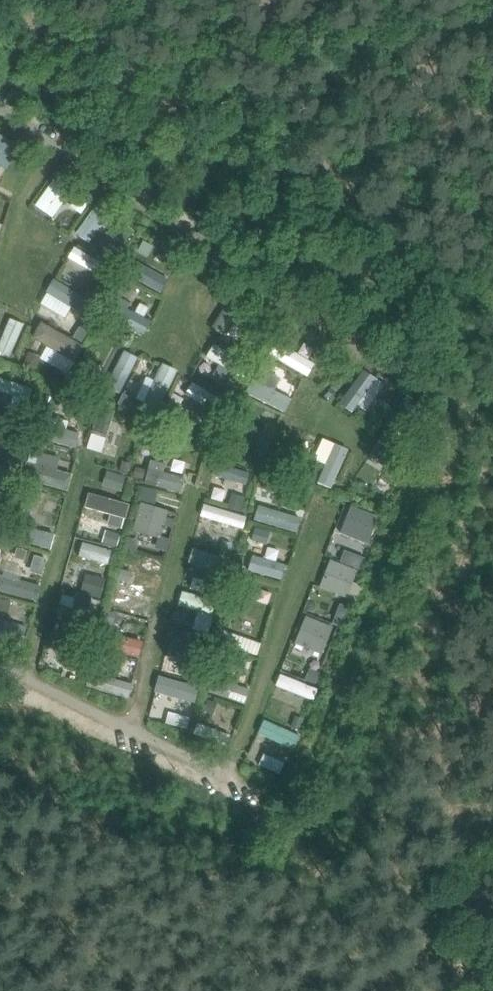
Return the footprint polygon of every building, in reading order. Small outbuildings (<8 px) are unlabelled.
[(13,204),(27,218),(54,193),(40,179),(13,204)] [(82,191),(72,207),(81,213),(92,197),(82,191)] [(50,236),(58,226),(46,216),(38,227),(50,236)] [(82,298),(92,263),(50,251),(40,285),(82,298)] [(90,281),(84,291),(97,298),(102,288),(90,281)] [(194,338),(221,343),(227,318),(199,313),(194,338)] [(86,315),(73,336),(82,341),(95,321),(86,315)] [(109,335),(123,341),(130,324),(116,318),(109,335)] [(285,323),(278,335),(291,343),(298,331),(285,323)] [(48,361),(56,339),(21,327),(13,348),(48,361)] [(224,389),(236,372),(198,346),(186,363),(224,389)] [(283,385),(294,369),(261,346),(251,362),(283,385)] [(111,373),(116,355),(101,350),(95,368),(111,373)] [(120,388),(119,394),(147,400),(153,369),(138,366),(133,390),(120,388)] [(341,374),(318,405),(343,423),(365,392),(341,374)] [(222,400),(262,419),(274,396),(233,376),(222,400)] [(172,385),(162,401),(180,412),(190,396),(172,385)] [(215,418),(210,427),(222,435),(228,426),(215,418)] [(245,425),(228,454),(246,464),(263,436),(245,425)] [(298,458),(306,461),(294,490),(310,496),(326,455),(302,446),(298,458)] [(11,454),(10,488),(47,490),(49,456),(11,454)] [(123,489),(127,477),(108,471),(105,484),(123,489)] [(128,504),(118,503),(116,532),(154,534),(158,479),(130,477),(128,504)] [(102,495),(104,482),(85,479),(83,491),(102,495)] [(61,523),(100,533),(108,501),(69,491),(61,523)] [(183,507),(179,524),(191,526),(195,510),(183,507)] [(347,512),(313,511),(313,531),(346,533),(347,512)] [(19,512),(18,531),(36,532),(37,513),(19,512)] [(195,513),(189,540),(213,545),(220,519),(195,513)] [(254,537),(263,540),(266,531),(257,528),(254,537)] [(106,531),(103,542),(118,547),(122,535),(106,531)] [(335,536),(331,546),(341,550),(345,540),(335,536)] [(260,557),(265,544),(251,538),(246,551),(260,557)] [(231,556),(235,545),(222,541),(218,552),(231,556)] [(22,549),(10,545),(7,556),(19,560),(22,549)] [(356,545),(351,556),(363,561),(368,550),(356,545)] [(48,567),(77,578),(83,562),(53,552),(48,567)] [(17,588),(19,576),(2,573),(0,585),(17,588)] [(55,594),(59,577),(45,574),(42,591),(55,594)] [(62,579),(59,601),(79,603),(81,581),(62,579)] [(91,615),(125,623),(129,604),(95,597),(91,615)] [(8,614),(11,601),(0,598),(0,611),(8,614)] [(323,627),(319,638),(329,641),(333,630),(323,627)] [(43,632),(39,646),(49,649),(44,665),(57,669),(66,639),(43,632)] [(109,700),(111,686),(98,684),(99,675),(68,671),(65,694),(109,700)] [(259,677),(252,693),(290,710),(297,693),(259,677)] [(218,705),(209,701),(205,710),(214,714),(218,705)]
